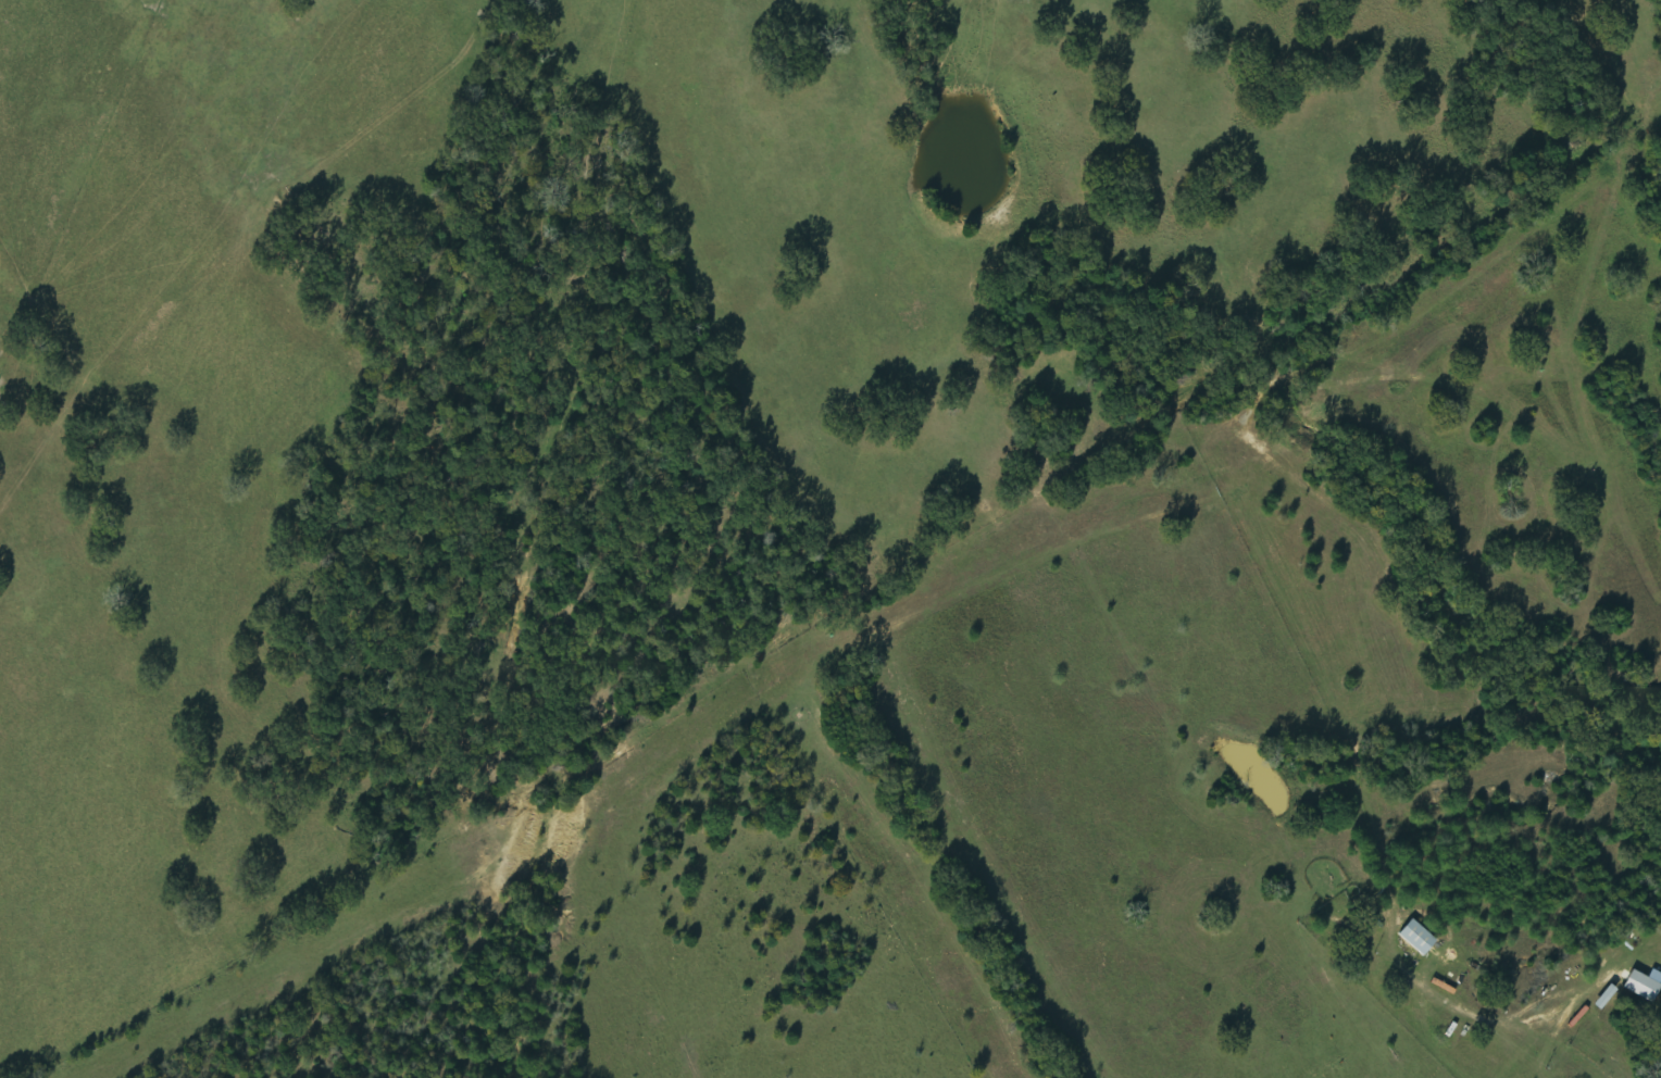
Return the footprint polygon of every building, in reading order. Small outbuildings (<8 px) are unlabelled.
[(1398,934),(1422,957),(1436,943),(1412,919),(1398,934)] [(1659,985),(1630,971),(1622,989),(1651,1004),(1659,985)]
